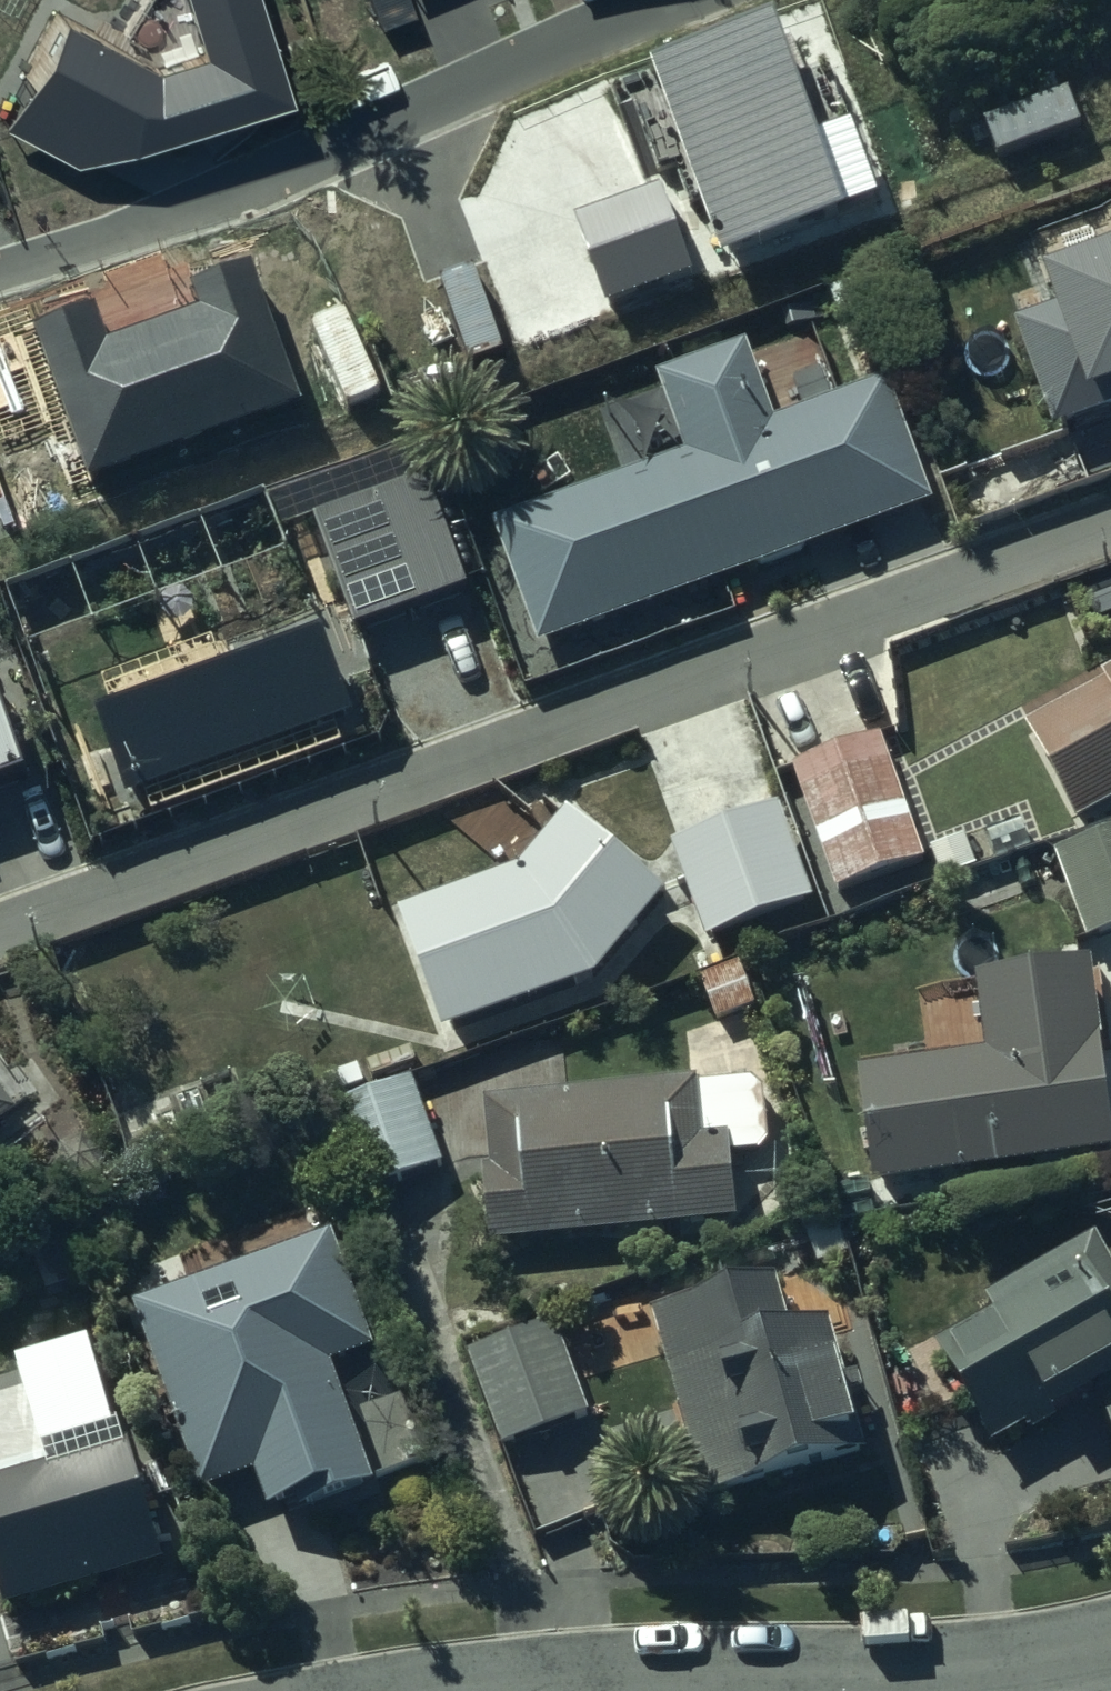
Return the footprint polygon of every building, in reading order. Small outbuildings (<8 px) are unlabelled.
[(256,0),(186,0),(203,55),(155,70),(55,18),(0,124),(0,132),(71,169),(287,103),(256,0)] [(412,12),(408,0),(370,0),(379,24),(412,12)] [(653,77),(720,273),(852,228),(784,32),(653,77)] [(1069,96),(986,128),(1000,164),(1083,132),(1069,96)] [(611,317),(699,283),(664,191),(576,225),(611,317)] [(1058,444),(1110,425),(1110,260),(1090,268),(1096,286),(1050,302),(1058,324),(1019,338),(1058,444)] [(43,343),(96,491),(305,417),(255,275),(198,295),(208,324),(113,358),(100,322),(43,343)] [(749,342),(657,374),(684,453),(492,519),(537,647),(937,508),(892,379),(776,419),(749,342)] [(320,525),(361,639),(472,599),(430,485),(320,525)] [(320,620),(94,701),(126,791),(352,710),(320,620)] [(1103,683),(1107,690),(1029,731),(1082,830),(1110,815),(1110,678),(1103,683)] [(32,784),(0,690),(0,795),(32,784)] [(879,733),(791,768),(832,894),(925,861),(879,733)] [(809,918),(775,821),(668,861),(701,956),(809,918)] [(519,883),(403,927),(447,1043),(594,988),(662,911),(568,828),(519,883)] [(1050,862),(1085,950),(1110,940),(1110,838),(1050,862)] [(877,1195),(1110,1164),(1110,1107),(1094,978),(981,993),(990,1066),(863,1083),(877,1195)] [(693,1080),(482,1098),(488,1166),(479,1166),(486,1244),(735,1224),(730,1156),(765,1153),(759,1082),(693,1088),(693,1080)] [(337,1119),(370,1203),(448,1173),(415,1089),(337,1119)] [(21,1124),(0,1094),(0,1138),(21,1124)] [(1098,1243),(988,1304),(995,1321),(936,1356),(993,1455),(1029,1434),(1035,1444),(1063,1428),(1057,1418),(1110,1387),(1110,1265),(1098,1243)] [(137,1319),(206,1507),(261,1487),(274,1522),(301,1512),(305,1523),(380,1495),(337,1377),(381,1361),(339,1246),(137,1319)] [(772,1275),(649,1315),(699,1497),(864,1452),(828,1321),(788,1332),(772,1275)] [(588,1416),(552,1322),(464,1354),(498,1449),(588,1416)] [(1101,1404),(1110,1433),(1110,1401),(1101,1404)] [(0,1482),(0,1595),(5,1612),(167,1566),(135,1446),(0,1482)]
